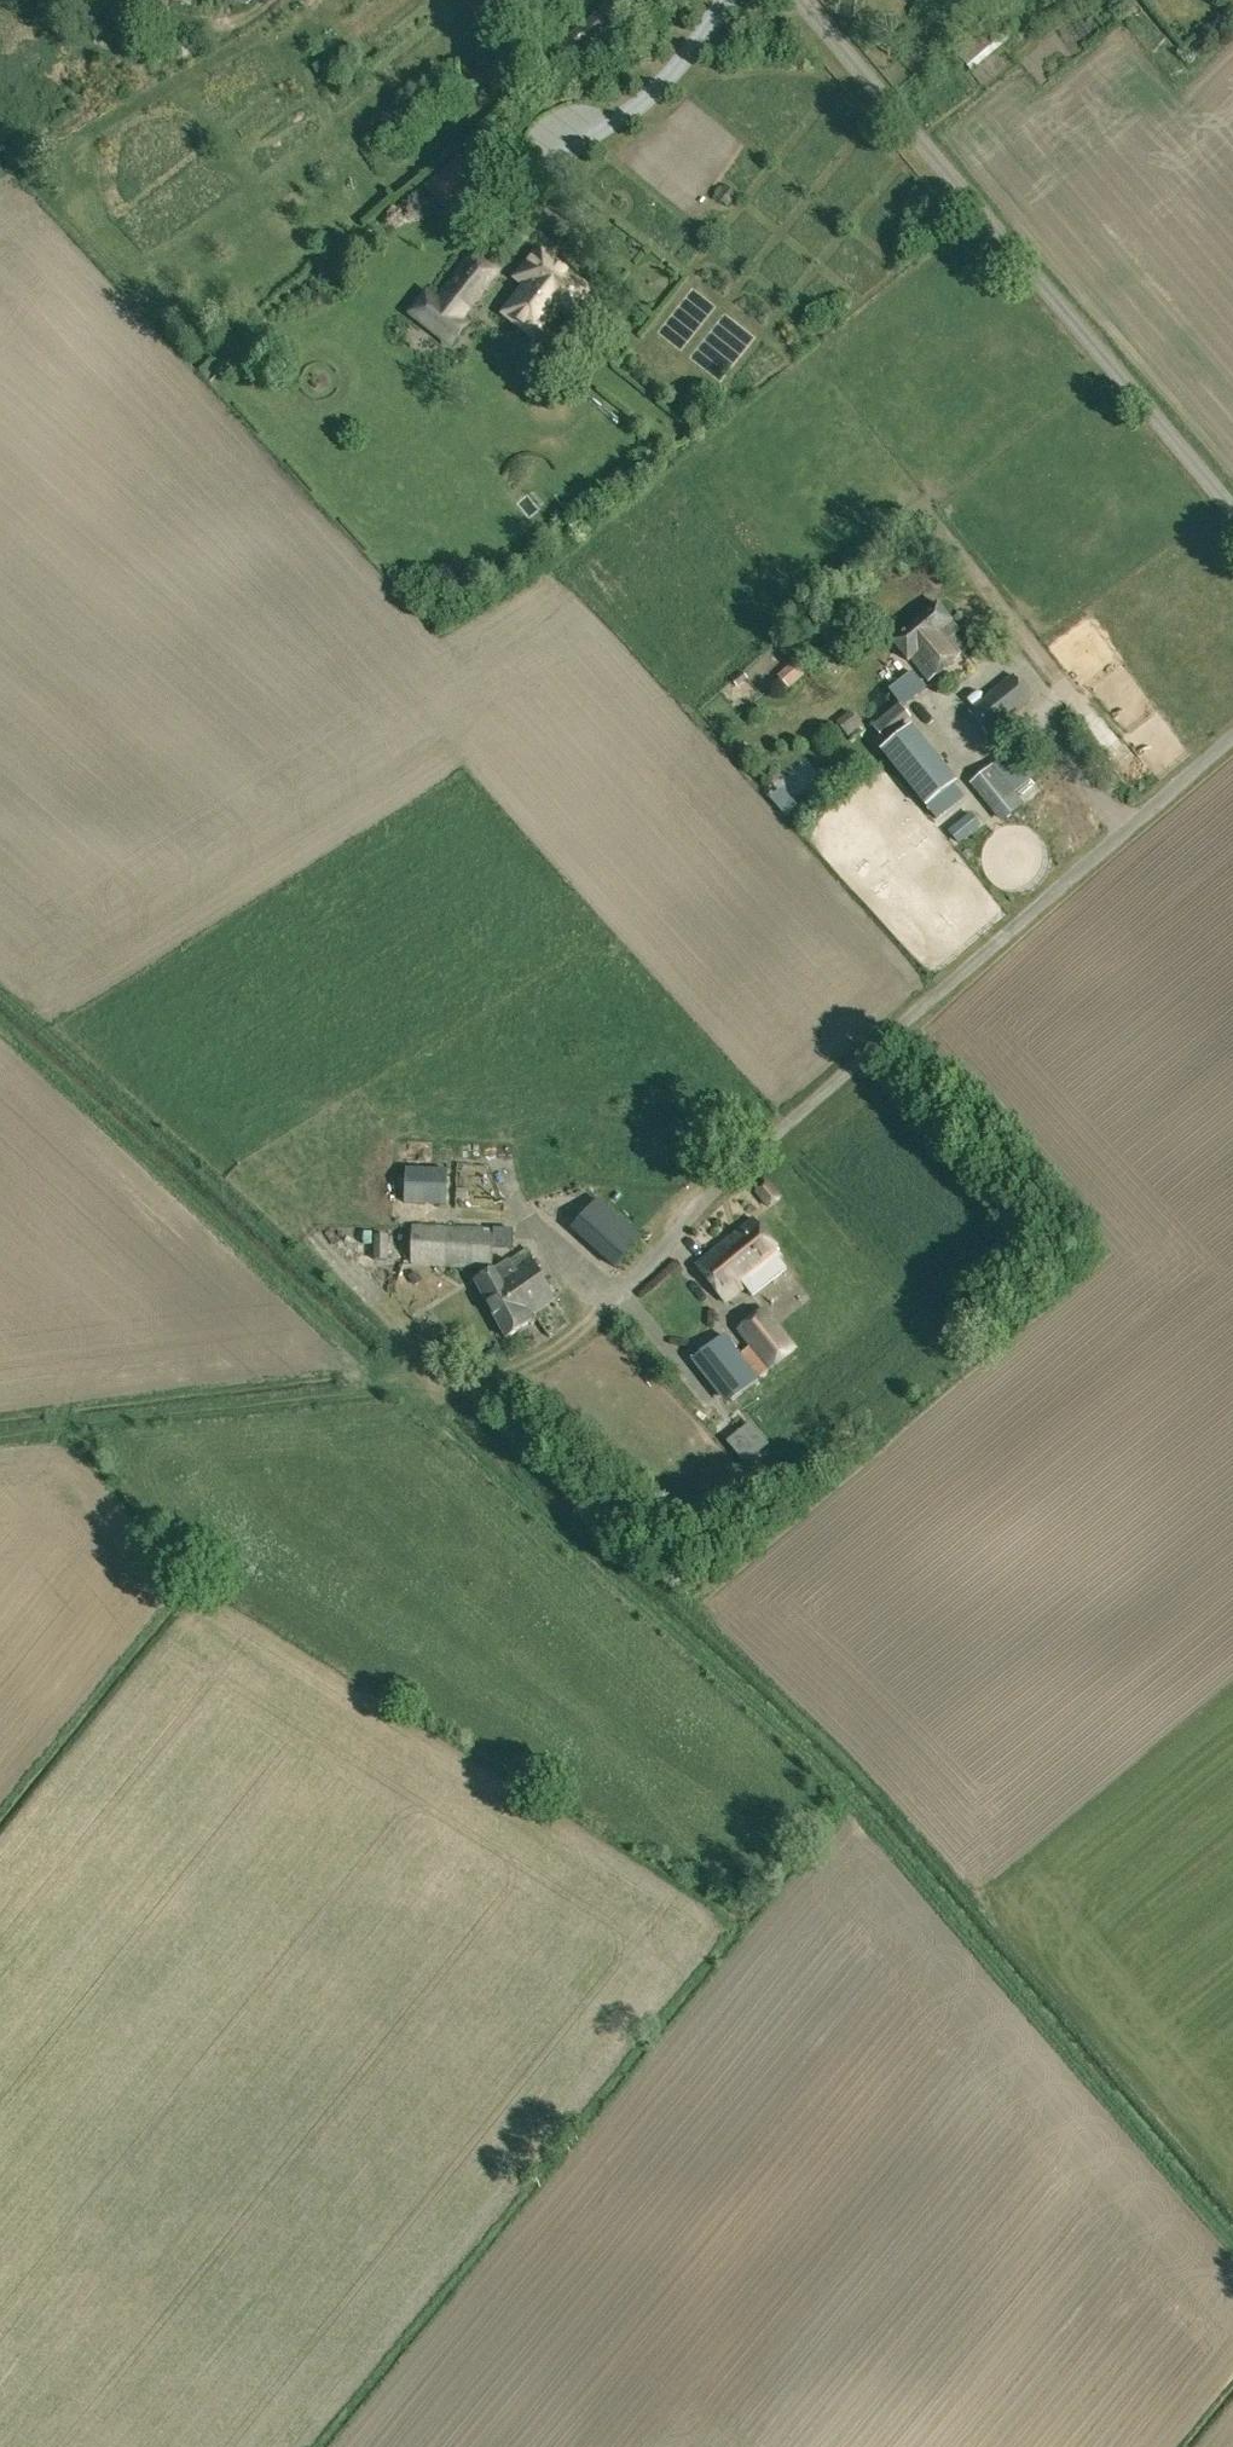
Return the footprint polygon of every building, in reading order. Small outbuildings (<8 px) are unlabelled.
[(580,50),(605,31),(604,29),(611,24),(612,25),(635,6),(629,0),(607,0),(598,8),(600,10),(594,15),(569,34),(580,50)] [(955,51),(973,71),(1010,39),(993,19),(955,51)] [(571,53),(564,43),(549,54),(556,64),(571,53)] [(467,167),(433,180),(440,199),(474,186),(467,167)] [(716,196),(728,207),(738,195),(726,185),(716,196)] [(432,300),(435,303),(434,304),(447,314),(461,325),(503,272),(476,251),(475,253),(472,250),(432,300)] [(504,314),(537,340),(540,335),(537,332),(545,322),(549,324),(562,306),(572,314),(590,291),(538,250),(520,273),(530,281),(504,314)] [(911,659),(930,680),(967,648),(948,625),(953,622),(937,603),(893,641),(910,660),(911,659)] [(785,637),(777,644),(793,661),(800,654),(785,637)] [(793,662),(777,676),(789,689),(805,675),(793,662)] [(743,673),(733,681),(738,687),(748,679),(743,673)] [(969,710),(988,735),(1033,698),(1014,674),(969,710)] [(912,701),(930,688),(921,676),(903,689),(912,701)] [(874,725),(885,739),(912,717),(901,703),(874,725)] [(851,714),(838,724),(845,733),(858,723),(851,714)] [(912,726),(881,751),(927,808),(958,783),(912,726)] [(975,783),(996,808),(1015,791),(994,767),(975,783)] [(971,814),(961,821),(971,833),(980,826),(971,814)] [(996,834),(988,846),(1006,859),(1015,847),(996,834)] [(406,1168),(405,1203),(445,1204),(446,1169),(406,1168)] [(754,1191),(768,1208),(782,1197),(769,1181),(754,1191)] [(457,1188),(456,1198),(466,1198),(466,1189),(457,1188)] [(607,1235),(616,1224),(588,1202),(568,1228),(614,1264),(626,1249),(607,1235)] [(692,1266),(724,1306),(742,1291),(784,1257),(753,1218),(711,1252),(692,1266)] [(411,1265),(493,1269),(493,1228),(413,1224),(411,1265)] [(375,1261),(389,1261),(390,1235),(376,1235),(375,1261)] [(475,1281),(507,1337),(537,1320),(533,1312),(556,1299),(528,1250),(509,1260),(510,1262),(475,1281)] [(739,1329),(752,1346),(741,1354),(759,1377),(768,1369),(769,1370),(797,1348),(766,1308),(739,1329)] [(695,1358),(729,1403),(759,1380),(725,1335),(695,1358)] [(744,1465),(770,1445),(752,1423),(727,1442),(744,1465)]
